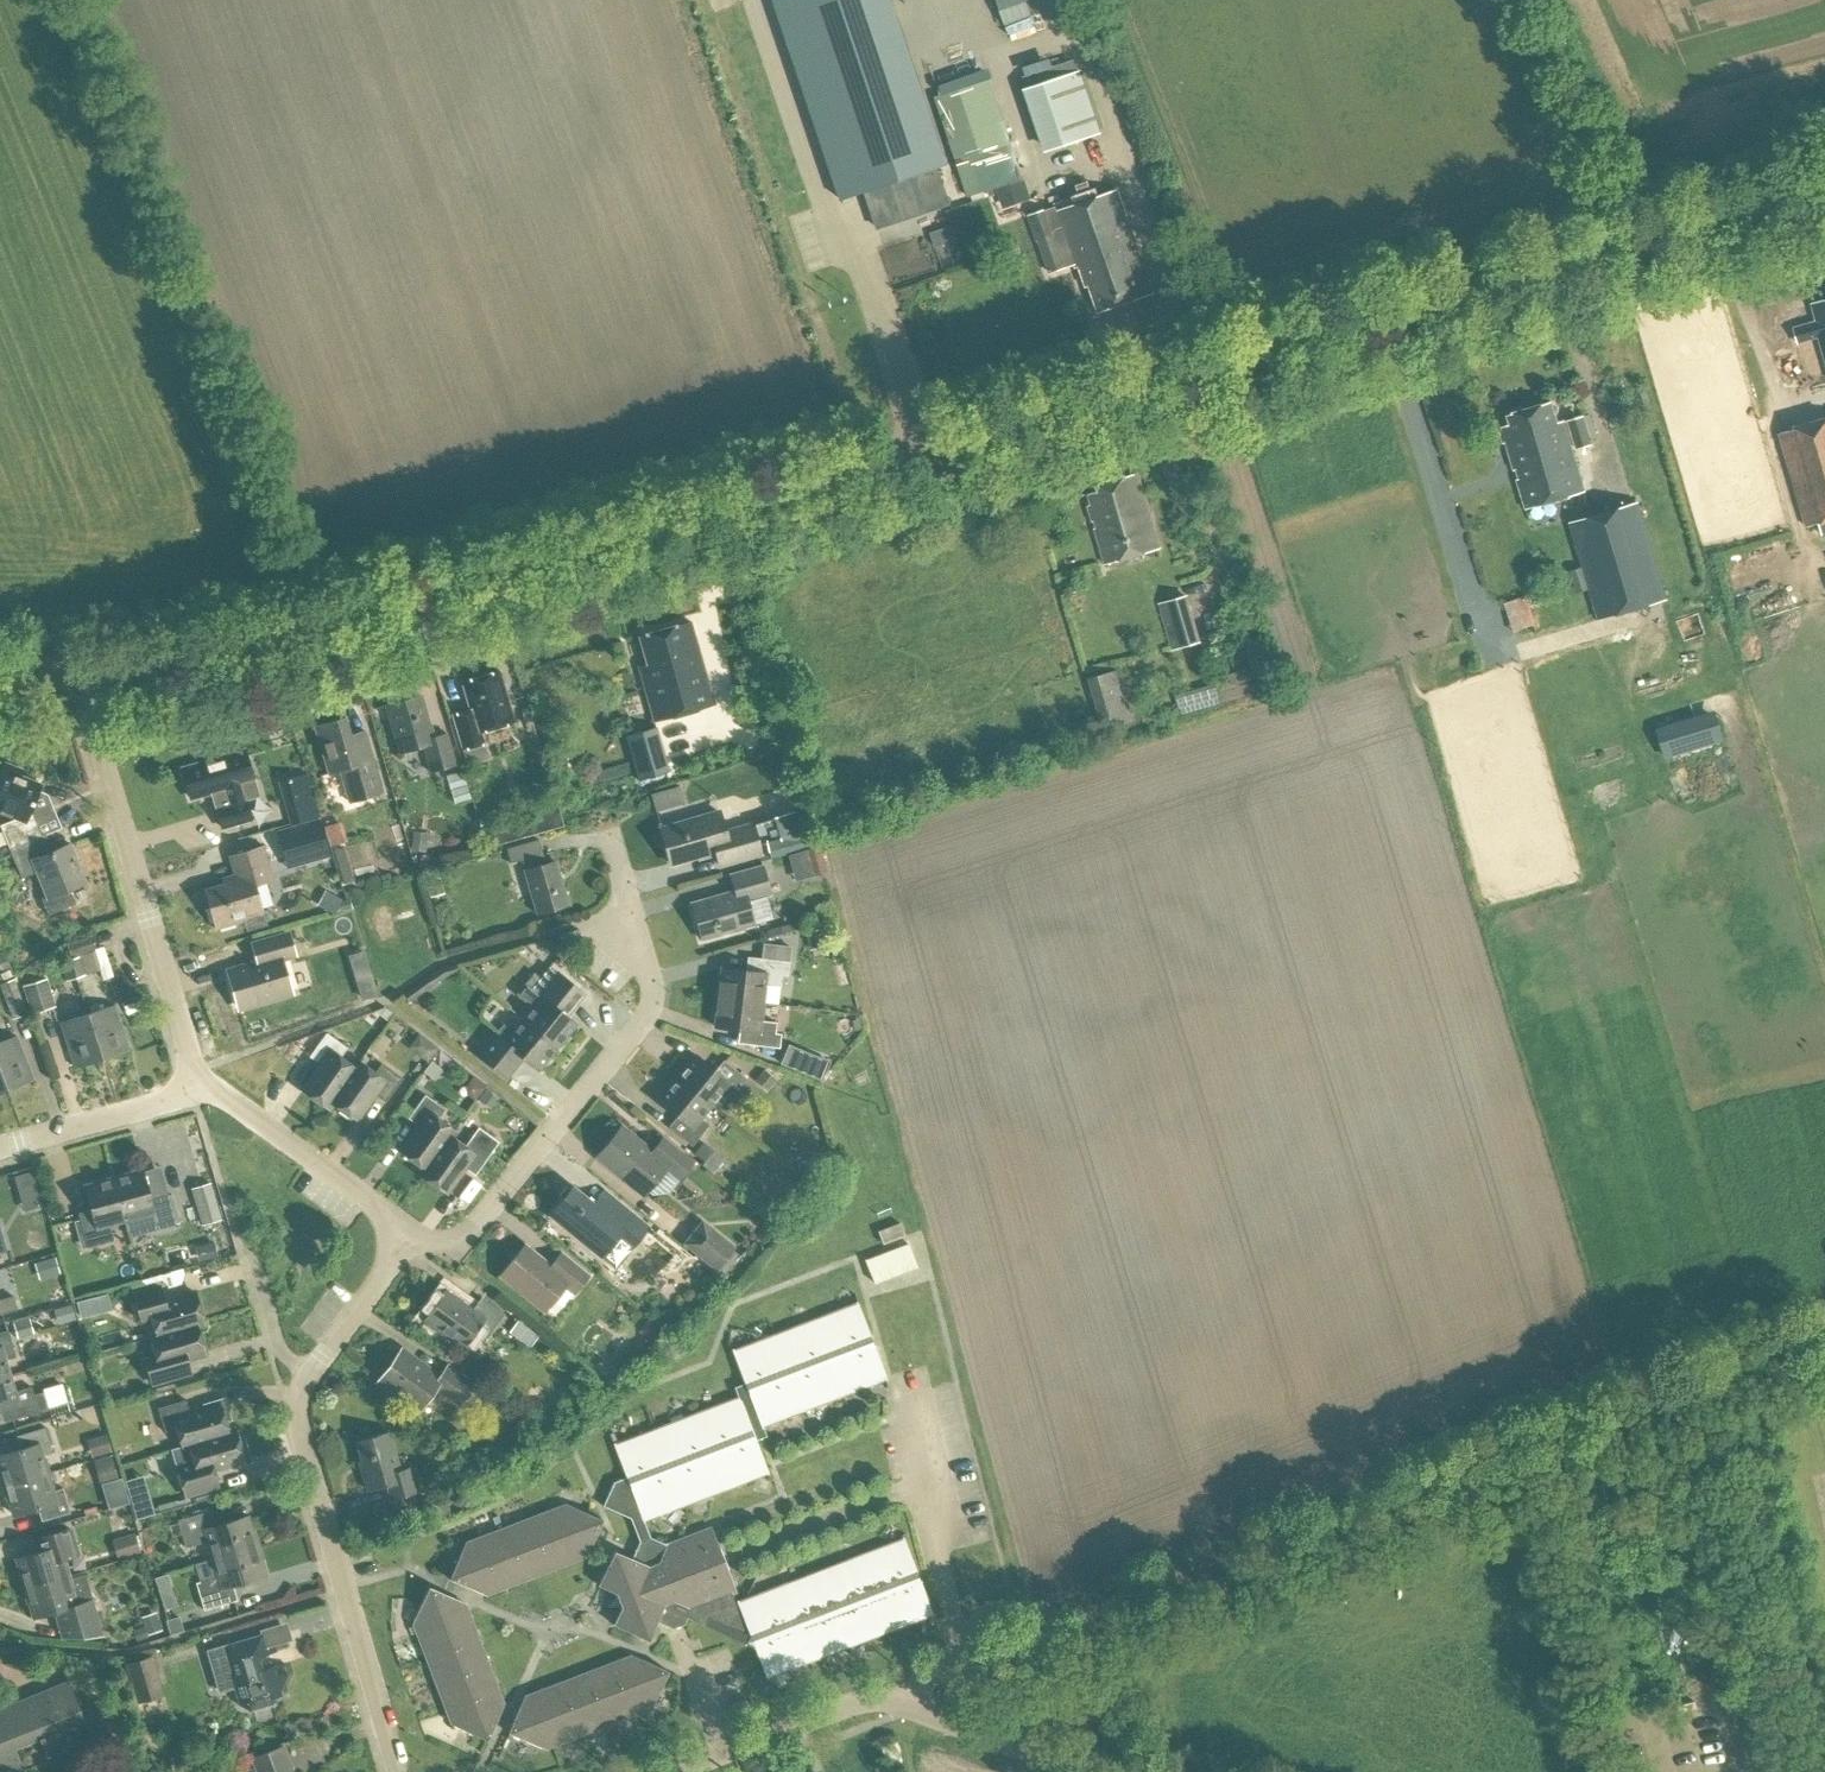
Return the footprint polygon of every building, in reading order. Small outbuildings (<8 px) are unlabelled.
[(848,198),(854,196),(865,192),(878,230),(952,205),(938,166),(882,0),(781,0),(848,198)] [(1065,9),(1062,0),(1033,0),(1008,7),(1013,24),(1065,9)] [(1081,70),(1024,89),(1045,152),(1102,133),(1081,70)] [(989,79),(935,98),(969,198),(997,189),(1023,180),(1011,142),(992,89),(989,79)] [(997,189),(1004,208),(1032,199),(1025,179),(1023,180),(997,189)] [(1091,284),(1100,310),(1154,291),(1119,188),(1033,218),(1052,271),(1076,263),(1077,266),(1081,264),(1088,285),(1091,284)] [(930,232),(935,246),(957,239),(952,225),(930,232)] [(1812,302),(1817,321),(1793,328),(1797,341),(1817,335),(1824,363),(1824,299),(1812,302)] [(1503,443),(1508,442),(1528,508),(1586,490),(1565,421),(1559,423),(1552,401),(1508,415),(1511,424),(1498,428),(1503,443)] [(1569,420),(1577,448),(1591,445),(1584,416),(1569,420)] [(1779,434),(1805,526),(1824,520),(1824,420),(1779,434)] [(1161,548),(1139,473),(1099,485),(1100,491),(1089,494),(1093,505),(1089,506),(1106,564),(1161,548)] [(1667,599),(1638,500),(1568,521),(1598,619),(1667,599)] [(1588,590),(1582,568),(1569,572),(1576,593),(1588,590)] [(1505,604),(1514,633),(1535,626),(1526,597),(1505,604)] [(1187,598),(1156,605),(1170,652),(1200,644),(1187,598)] [(690,621),(684,623),(638,636),(647,664),(638,667),(654,722),(713,705),(690,621)] [(1117,670),(1087,678),(1103,730),(1132,722),(1117,670)] [(470,710),(453,715),(463,749),(467,764),(487,759),(483,743),(479,731),(513,721),(498,671),(462,682),(470,710)] [(1218,689),(1181,699),(1185,715),(1223,705),(1218,689)] [(431,737),(419,695),(387,704),(401,752),(422,746),(430,772),(455,765),(446,733),(431,737)] [(328,773),(339,770),(349,804),(382,794),(363,730),(349,734),(344,716),(314,725),(328,773)] [(669,770),(656,726),(624,736),(637,780),(669,770)] [(190,798),(213,791),(218,807),(216,808),(222,827),(250,819),(243,795),(256,791),(244,750),(181,768),(190,798)] [(10,849),(41,836),(32,813),(34,807),(31,806),(41,783),(19,774),(18,776),(3,770),(0,777),(0,811),(14,817),(15,819),(0,825),(10,849)] [(465,784),(461,770),(447,774),(451,788),(465,784)] [(313,811),(301,772),(277,779),(289,817),(313,811)] [(451,790),(456,804),(470,800),(466,785),(451,790)] [(670,863),(684,859),(714,850),(719,865),(760,853),(758,846),(751,823),(724,831),(718,811),(660,828),(670,863)] [(751,823),(758,846),(766,844),(768,852),(803,842),(794,811),(751,823)] [(278,829),(273,830),(281,855),(307,848),(310,859),(326,854),(315,818),(301,822),(278,829)] [(333,847),(349,843),(345,823),(328,827),(333,847)] [(41,836),(10,849),(21,878),(36,872),(46,896),(42,898),(49,915),(76,904),(70,888),(84,883),(78,868),(80,867),(71,843),(48,852),(41,836)] [(412,839),(411,850),(425,852),(427,840),(412,839)] [(545,863),(538,839),(506,848),(510,862),(521,859),(537,913),(567,904),(554,860),(545,863)] [(215,929),(243,920),(246,931),(266,925),(254,885),(273,880),(263,845),(228,855),(235,880),(209,888),(214,905),(208,906),(215,929)] [(821,846),(806,849),(812,875),(827,871),(821,846)] [(344,848),(334,851),(344,884),(354,881),(344,848)] [(769,893),(762,866),(730,875),(734,891),(691,903),(701,940),(753,925),(746,900),(769,893)] [(429,897),(444,893),(439,876),(425,880),(429,897)] [(325,891),(318,904),(336,914),(343,900),(325,891)] [(823,946),(819,929),(805,933),(809,950),(823,946)] [(280,957),(293,953),(288,934),(252,945),(257,962),(227,971),(238,1007),(290,992),(280,957)] [(102,967),(95,949),(91,935),(66,943),(71,958),(59,962),(64,979),(102,967)] [(367,947),(350,952),(364,998),(379,993),(381,993),(367,947)] [(0,957),(0,969),(1,971),(11,967),(6,955),(0,957)] [(718,997),(761,1002),(763,984),(780,986),(781,975),(787,976),(788,962),(753,958),(752,971),(722,967),(718,997)] [(403,994),(409,1002),(445,975),(457,972),(455,964),(441,968),(403,994)] [(532,1008),(522,1019),(555,1046),(574,1023),(555,1008),(564,997),(533,972),(516,994),(532,1008)] [(55,1006),(46,977),(22,985),(30,1013),(55,1006)] [(12,1019),(27,1013),(14,978),(0,984),(0,987),(12,1019)] [(761,1002),(718,997),(715,1027),(745,1030),(743,1043),(778,1048),(780,1034),(774,1033),(775,1022),(758,1020),(761,1002)] [(598,1003),(602,1024),(614,1022),(610,1001),(598,1003)] [(114,1005),(87,1013),(102,1059),(128,1051),(114,1005)] [(102,1059),(87,1013),(61,1021),(76,1068),(102,1059)] [(555,1046),(522,1019),(512,1032),(503,1024),(477,1055),(505,1077),(521,1057),(537,1069),(555,1046)] [(326,1109),(330,1103),(330,1102),(355,1067),(354,1067),(340,1056),(346,1047),(326,1033),(309,1056),(320,1065),(302,1091),(326,1109)] [(0,1041),(0,1070),(8,1090),(33,1080),(16,1035),(0,1041)] [(432,1044),(421,1058),(428,1063),(438,1049),(439,1049),(432,1044)] [(812,1070),(814,1065),(818,1057),(788,1044),(780,1064),(809,1076),(812,1070)] [(695,1055),(676,1078),(709,1105),(728,1082),(737,1089),(746,1079),(723,1060),(714,1070),(695,1055)] [(330,1102),(330,1103),(354,1119),(373,1093),(384,1102),(402,1078),(381,1063),(375,1072),(359,1061),(354,1067),(355,1067),(330,1102)] [(764,1069),(755,1080),(767,1090),(776,1079),(764,1069)] [(709,1105),(676,1078),(657,1101),(676,1116),(668,1127),(691,1146),(708,1124),(699,1117),(709,1105)] [(486,1088),(478,1099),(490,1108),(498,1097),(486,1088)] [(449,1135),(450,1135),(454,1129),(438,1118),(445,1109),(424,1094),(407,1118),(419,1126),(400,1152),(423,1169),(424,1170),(449,1135)] [(474,1175),(491,1151),(498,1141),(478,1126),(471,1136),(464,1145),(450,1135),(449,1135),(424,1170),(423,1169),(419,1175),(444,1193),(462,1166),(474,1175)] [(645,1196),(668,1168),(679,1177),(690,1163),(661,1139),(651,1152),(620,1127),(596,1156),(645,1196)] [(702,1141),(693,1153),(703,1161),(701,1164),(714,1174),(719,1168),(717,1166),(723,1158),(702,1141)] [(141,1170),(112,1178),(124,1219),(152,1211),(156,1228),(175,1222),(167,1194),(150,1199),(141,1170)] [(18,1190),(36,1185),(32,1171),(14,1176),(18,1190)] [(124,1219),(112,1178),(84,1186),(92,1215),(80,1219),(88,1247),(113,1240),(109,1224),(124,1219)] [(199,1186),(192,1188),(191,1188),(202,1225),(209,1223),(221,1220),(211,1183),(199,1186)] [(649,1227),(617,1201),(603,1190),(593,1203),(572,1186),(548,1215),(599,1257),(600,1257),(614,1268),(633,1245),(633,1246),(649,1227)] [(56,1227),(72,1222),(69,1211),(53,1215),(56,1227)] [(704,1220),(683,1245),(716,1270),(736,1246),(704,1220)] [(900,1223),(878,1231),(882,1244),(905,1236),(900,1223)] [(188,1241),(193,1262),(227,1253),(221,1232),(188,1241)] [(551,1265),(525,1244),(500,1276),(544,1312),(565,1286),(574,1293),(589,1275),(561,1253),(551,1265)] [(873,1282),(916,1265),(908,1244),(865,1261),(873,1282)] [(56,1256),(41,1261),(45,1277),(61,1272),(56,1256)] [(156,1335),(197,1323),(204,1321),(195,1293),(165,1302),(161,1288),(133,1296),(140,1321),(151,1318),(156,1335)] [(472,1309),(445,1289),(423,1320),(461,1348),(472,1333),(484,1341),(504,1314),(480,1297),(472,1309)] [(76,1302),(81,1318),(112,1310),(107,1293),(76,1302)] [(16,1310),(12,1296),(0,1300),(0,1315),(16,1310)] [(671,1509),(684,1504),(768,1472),(756,1440),(766,1436),(762,1426),(886,1378),(857,1303),(732,1351),(744,1383),(734,1387),(738,1397),(614,1445),(626,1477),(613,1482),(602,1506),(630,1518),(639,1542),(632,1558),(614,1550),(598,1585),(616,1593),(621,1607),(613,1624),(648,1640),(660,1614),(669,1619),(680,1614),(755,1648),(766,1678),(933,1614),(904,1539),(740,1601),(711,1527),(666,1544),(650,1537),(644,1520),(659,1514),(664,1519),(671,1509)] [(57,1308),(62,1323),(76,1319),(71,1304),(57,1308)] [(16,1337),(33,1332),(29,1317),(12,1322),(16,1337)] [(526,1344),(534,1332),(516,1319),(508,1330),(526,1344)] [(647,1320),(642,1327),(642,1336),(649,1341),(659,1330),(647,1320)] [(144,1358),(151,1382),(153,1387),(193,1375),(187,1356),(205,1351),(197,1323),(156,1335),(149,1337),(155,1355),(144,1358)] [(9,1376),(4,1361),(15,1358),(7,1331),(0,1333),(0,1379),(9,1376)] [(439,1378),(401,1351),(380,1380),(418,1409),(436,1385),(460,1403),(473,1385),(447,1367),(439,1378)] [(37,1413),(49,1410),(44,1391),(33,1394),(31,1386),(13,1391),(9,1376),(0,1379),(0,1410),(6,1409),(10,1421),(37,1413)] [(67,1385),(47,1388),(50,1409),(71,1405),(67,1385)] [(182,1446),(188,1444),(238,1429),(237,1427),(230,1429),(226,1418),(231,1416),(224,1396),(204,1403),(206,1408),(191,1413),(187,1399),(158,1408),(166,1432),(177,1428),(182,1446)] [(504,1422),(511,1413),(494,1401),(487,1411),(504,1422)] [(48,1472),(43,1454),(53,1451),(46,1427),(17,1435),(21,1448),(0,1454),(0,1463),(6,1484),(48,1472)] [(242,1439),(238,1429),(188,1444),(182,1446),(171,1449),(177,1467),(175,1467),(184,1498),(220,1487),(214,1467),(232,1460),(233,1465),(253,1458),(246,1438),(242,1439)] [(391,1499),(420,1491),(413,1466),(399,1470),(388,1431),(357,1440),(366,1470),(363,1470),(369,1491),(387,1485),(391,1499)] [(87,1439),(92,1457),(112,1452),(107,1434),(87,1439)] [(94,1461),(101,1487),(119,1483),(113,1456),(94,1461)] [(48,1472),(6,1484),(15,1514),(39,1507),(43,1520),(71,1511),(67,1498),(56,1501),(48,1472)] [(150,1512),(145,1498),(130,1503),(135,1517),(150,1512)] [(603,1520),(567,1504),(465,1542),(449,1578),(477,1591),(590,1548),(603,1520)] [(213,1557),(258,1544),(249,1514),(217,1524),(212,1509),(179,1519),(187,1546),(207,1540),(213,1557)] [(67,1574),(63,1558),(79,1554),(71,1527),(37,1537),(41,1550),(18,1557),(27,1586),(67,1574)] [(135,1536),(118,1541),(123,1557),(140,1552),(135,1536)] [(258,1544),(213,1557),(218,1575),(197,1581),(206,1608),(239,1598),(234,1583),(267,1573),(258,1544)] [(103,1636),(89,1587),(84,1569),(67,1574),(27,1586),(35,1616),(53,1611),(61,1639),(103,1636)] [(153,1579),(157,1589),(170,1585),(167,1574),(153,1579)] [(457,1599),(429,1586),(413,1622),(452,1724),(488,1740),(500,1712),(457,1599)] [(144,1625),(132,1629),(136,1640),(162,1631),(155,1612),(141,1617),(144,1625)] [(181,1622),(179,1617),(165,1621),(168,1632),(169,1635),(184,1631),(183,1628),(181,1622)] [(283,1695),(274,1666),(267,1668),(263,1655),(277,1651),(275,1645),(265,1647),(261,1634),(227,1644),(206,1650),(218,1693),(234,1688),(239,1705),(249,1710),(273,1703),(272,1698),(283,1695)] [(155,1656),(127,1663),(138,1704),(165,1696),(155,1656)] [(668,1671),(640,1658),(521,1704),(508,1732),(544,1749),(634,1714),(647,1720),(668,1671)] [(0,1710),(0,1771),(24,1771),(25,1771),(15,1748),(39,1738),(47,1757),(70,1748),(62,1728),(84,1719),(68,1682),(0,1710)] [(283,1745),(251,1758),(257,1771),(293,1771),(283,1745)]
